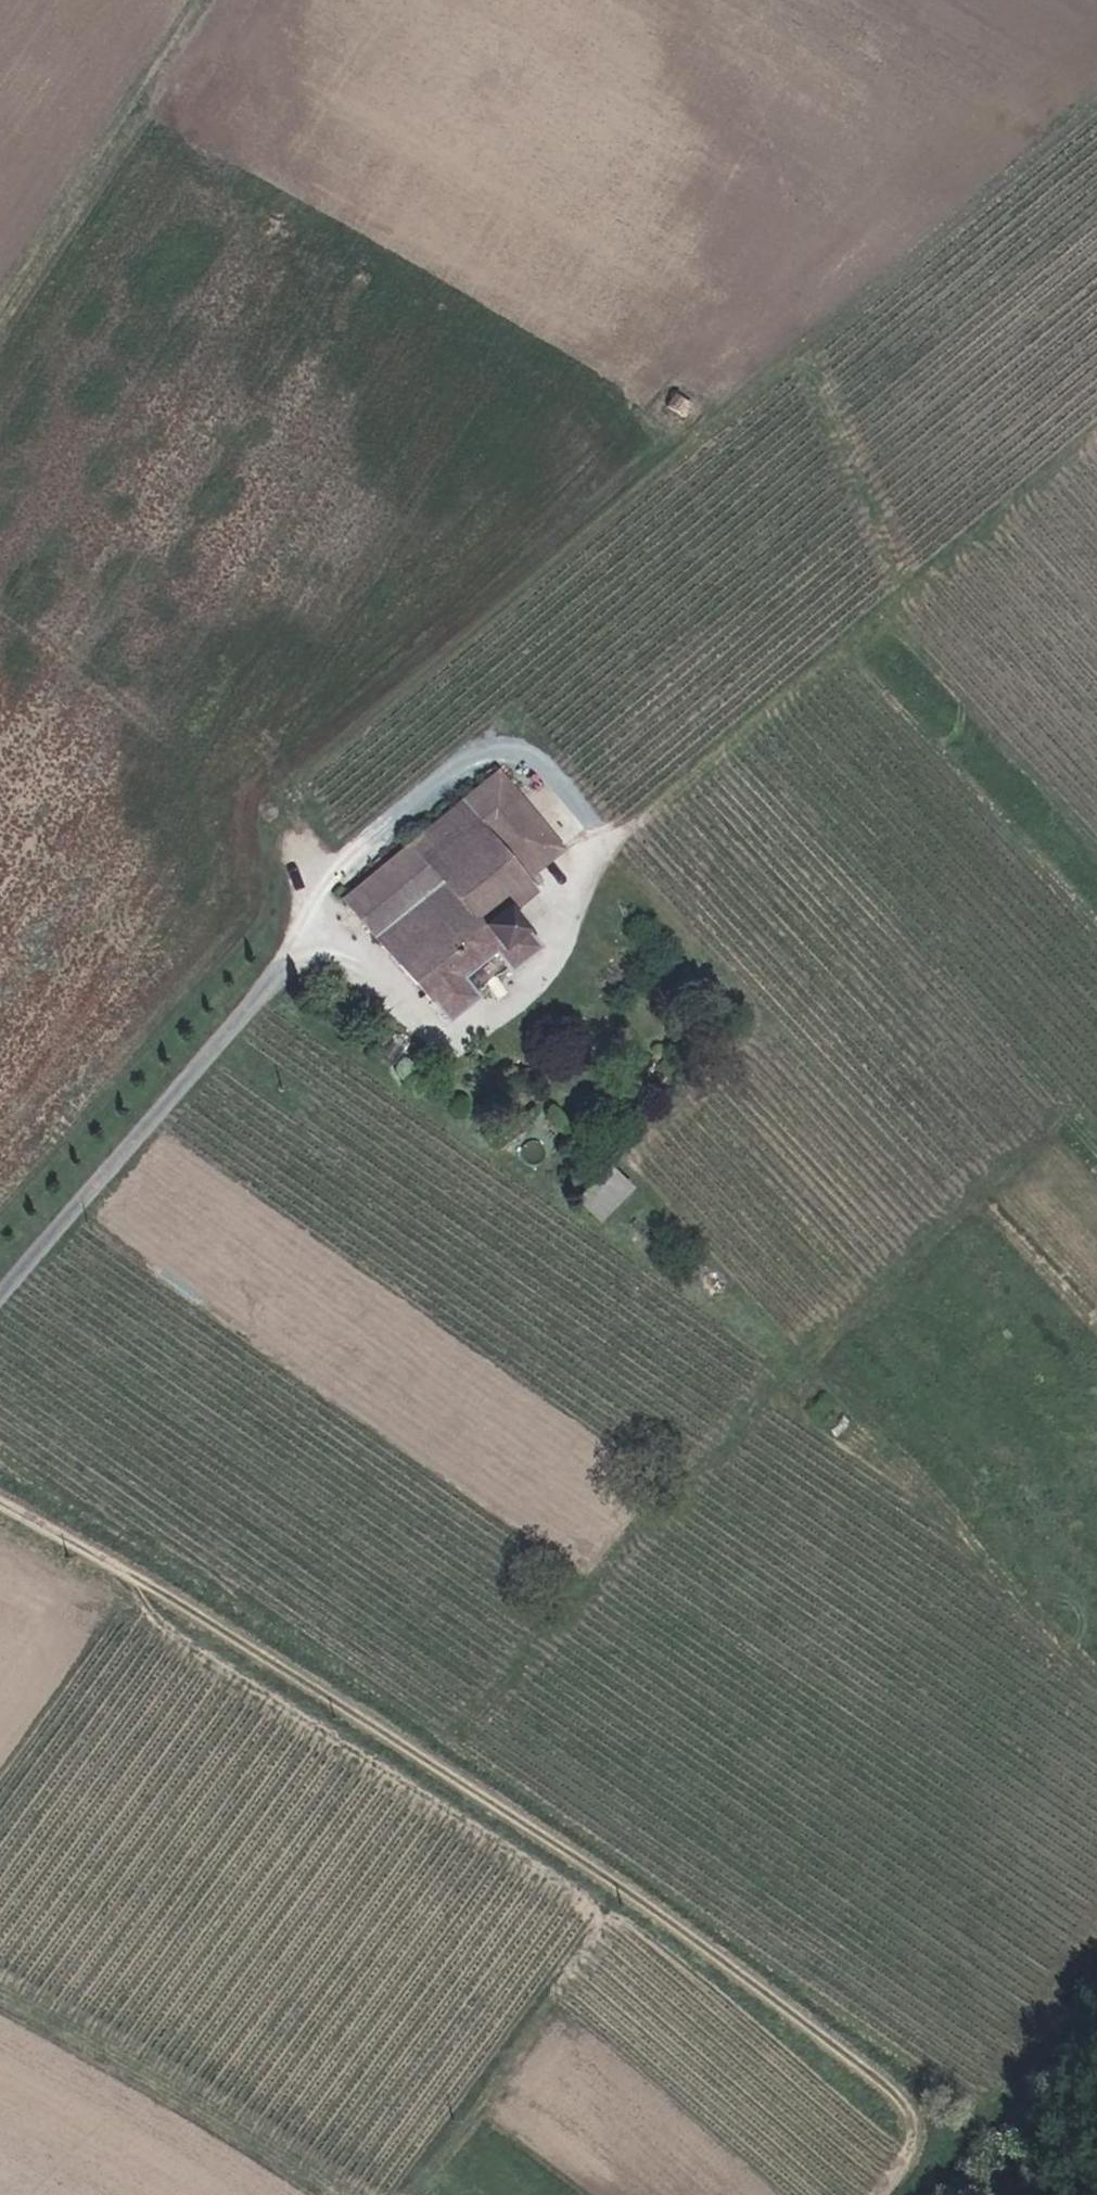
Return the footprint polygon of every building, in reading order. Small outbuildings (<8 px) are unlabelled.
[(695,389),(676,380),(669,394),(688,404),(695,389)] [(481,926),(505,904),(530,881),(524,873),(561,841),(496,768),(347,901),(384,943),(444,888),(481,926)] [(487,981),(493,988),(502,979),(496,973),(509,961),(515,967),(541,943),(505,904),(481,926),(444,888),(384,943),(456,1023),(472,1007),(484,996),(478,990),(487,981)] [(502,979),(493,988),(501,996),(510,988),(502,979)] [(610,1163),(577,1196),(600,1219),(634,1186),(610,1163)]
